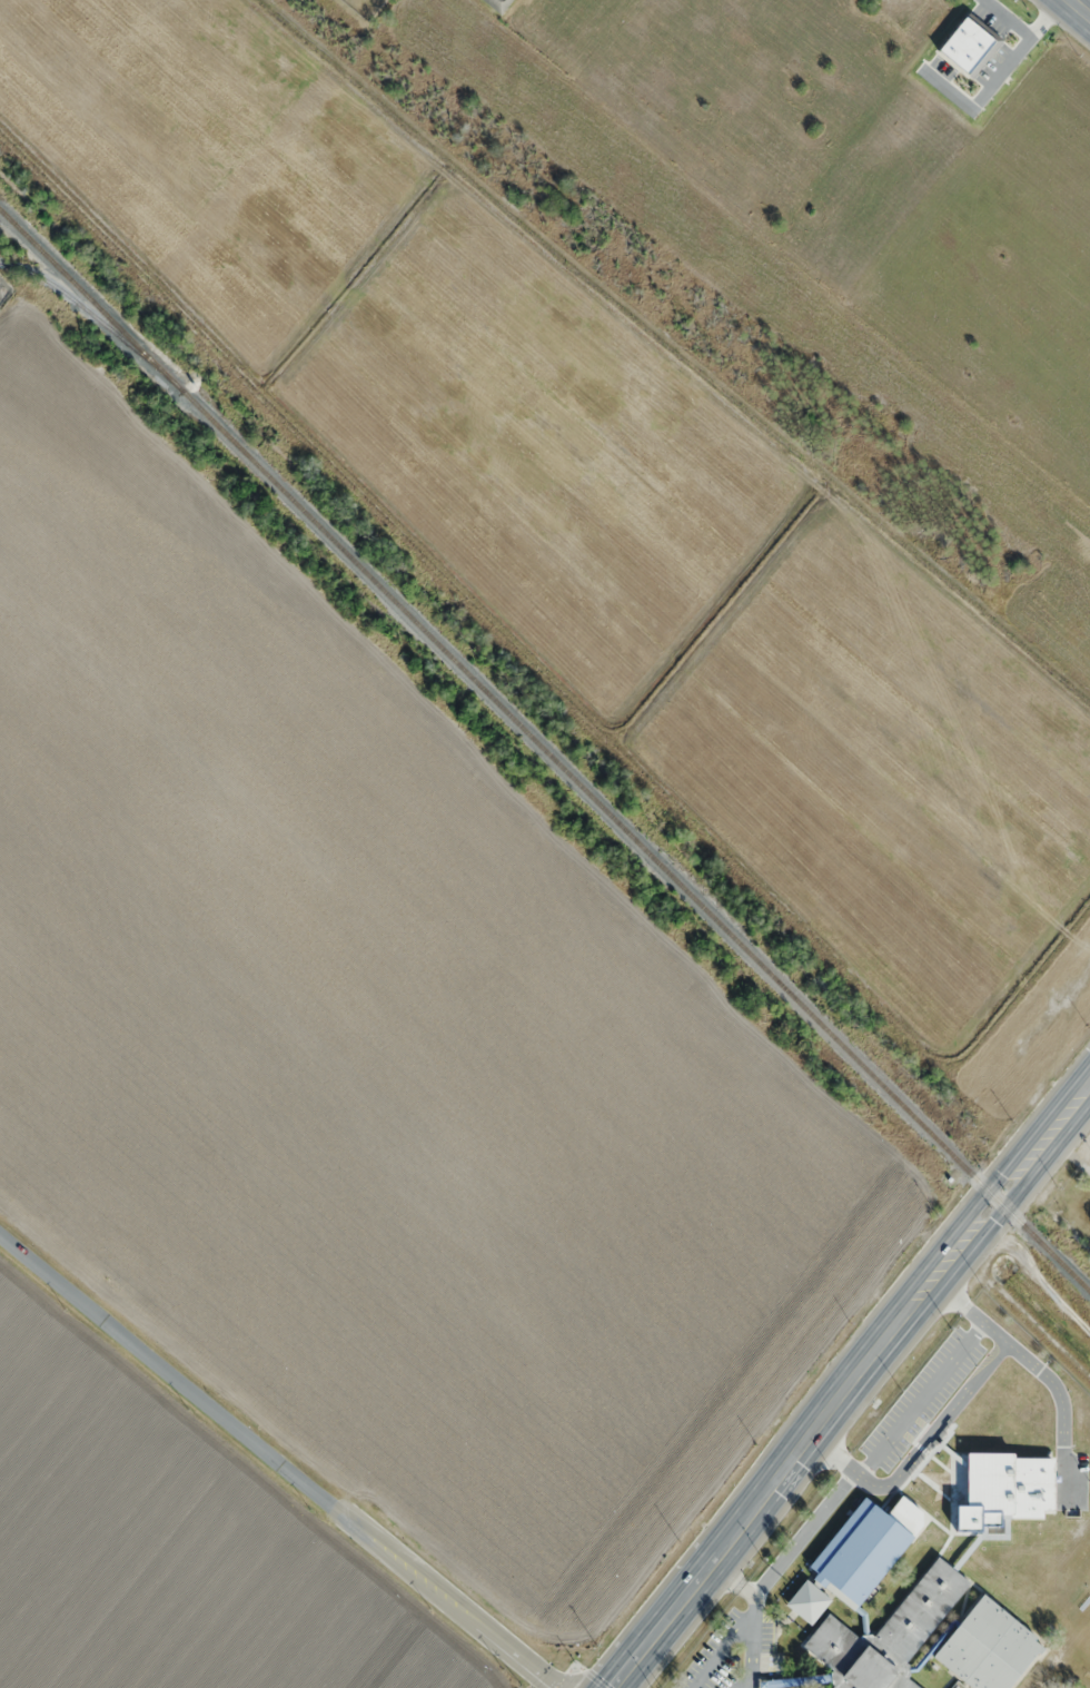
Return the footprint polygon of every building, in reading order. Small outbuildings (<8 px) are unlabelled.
[(506,16),(518,0),(485,0),(506,16)] [(967,1453),(1014,1453),(1014,1458),(1054,1458),(1053,1510),(1042,1510),(1042,1518),(1010,1518),(1010,1514),(1001,1514),(1001,1528),(980,1527),(980,1532),(955,1531),(955,1506),(965,1506),(965,1498),(964,1498),(964,1492),(967,1492),(967,1488),(964,1488),(964,1480),(967,1480),(967,1479),(964,1479),(964,1472),(967,1472),(967,1467),(965,1467),(965,1461),(967,1461),(967,1453)] [(785,1603),(805,1579),(812,1583),(814,1581),(812,1579),(816,1573),(807,1566),(864,1495),(886,1514),(901,1495),(922,1512),(922,1526),(853,1610),(824,1587),(823,1588),(821,1586),(818,1589),(830,1600),(810,1625),(785,1603)] [(906,1677),(920,1687),(830,1687),(833,1685),(830,1682),(829,1672),(832,1669),(802,1645),(828,1613),(858,1637),(860,1635),(870,1633),(873,1636),(938,1557),(970,1582),(905,1661),(909,1665),(909,1674),(906,1677)] [(1037,1652),(1006,1687),(972,1687),(932,1656),(983,1593),(1037,1638),(1034,1640),(1044,1648),(1039,1655),(1037,1652)]
